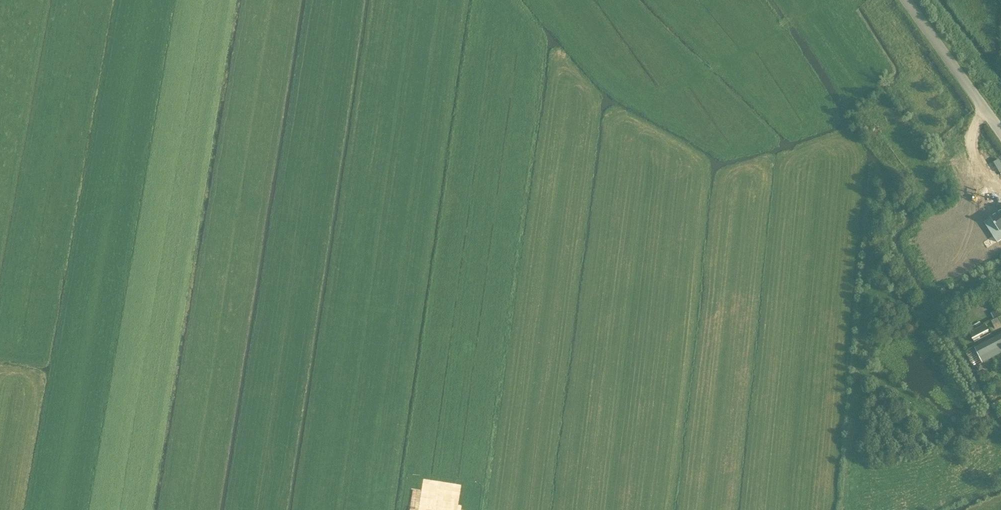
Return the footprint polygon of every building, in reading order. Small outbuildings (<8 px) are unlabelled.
[(992,216),(1000,229),(994,233),(999,240),(1000,239),(1000,210),(992,216)] [(998,317),(1000,316),(1000,307),(990,312),(994,319),(998,317)] [(998,317),(994,319),(991,321),(995,328),(1000,325),(1000,323),(998,317)] [(990,334),(986,324),(969,333),(974,342),(990,334)] [(975,348),(983,362),(1000,353),(1000,352),(999,347),(1000,346),(1000,335),(975,348)]
